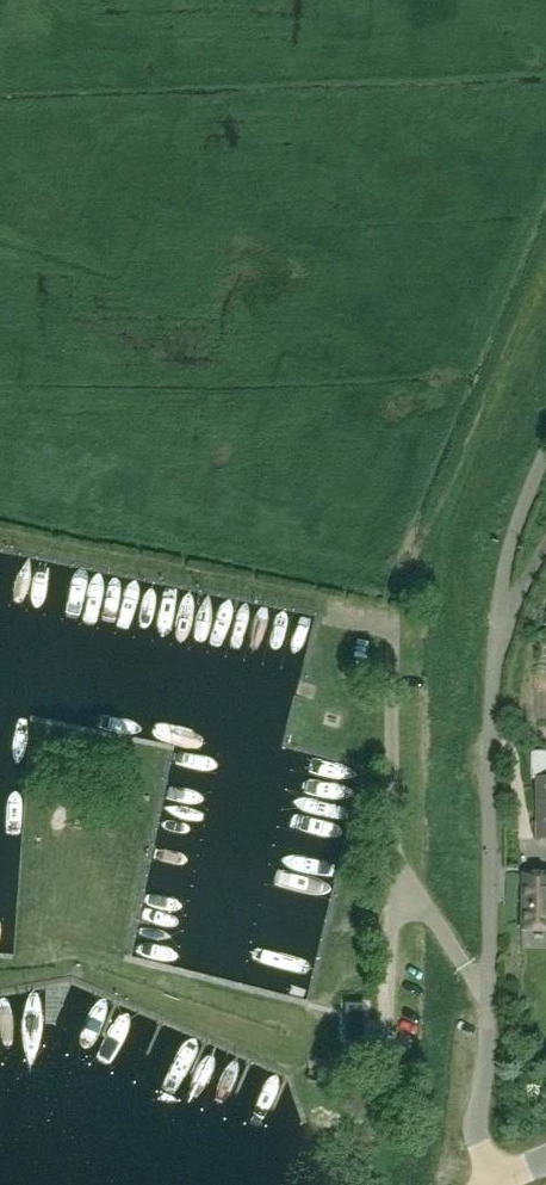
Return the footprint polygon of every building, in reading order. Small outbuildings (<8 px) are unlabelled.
[(545,837),(545,775),(545,767),(545,751),(531,750),(530,778),(536,778),(535,837),(545,837)] [(522,873),(522,928),(545,928),(545,873),(522,873)]
